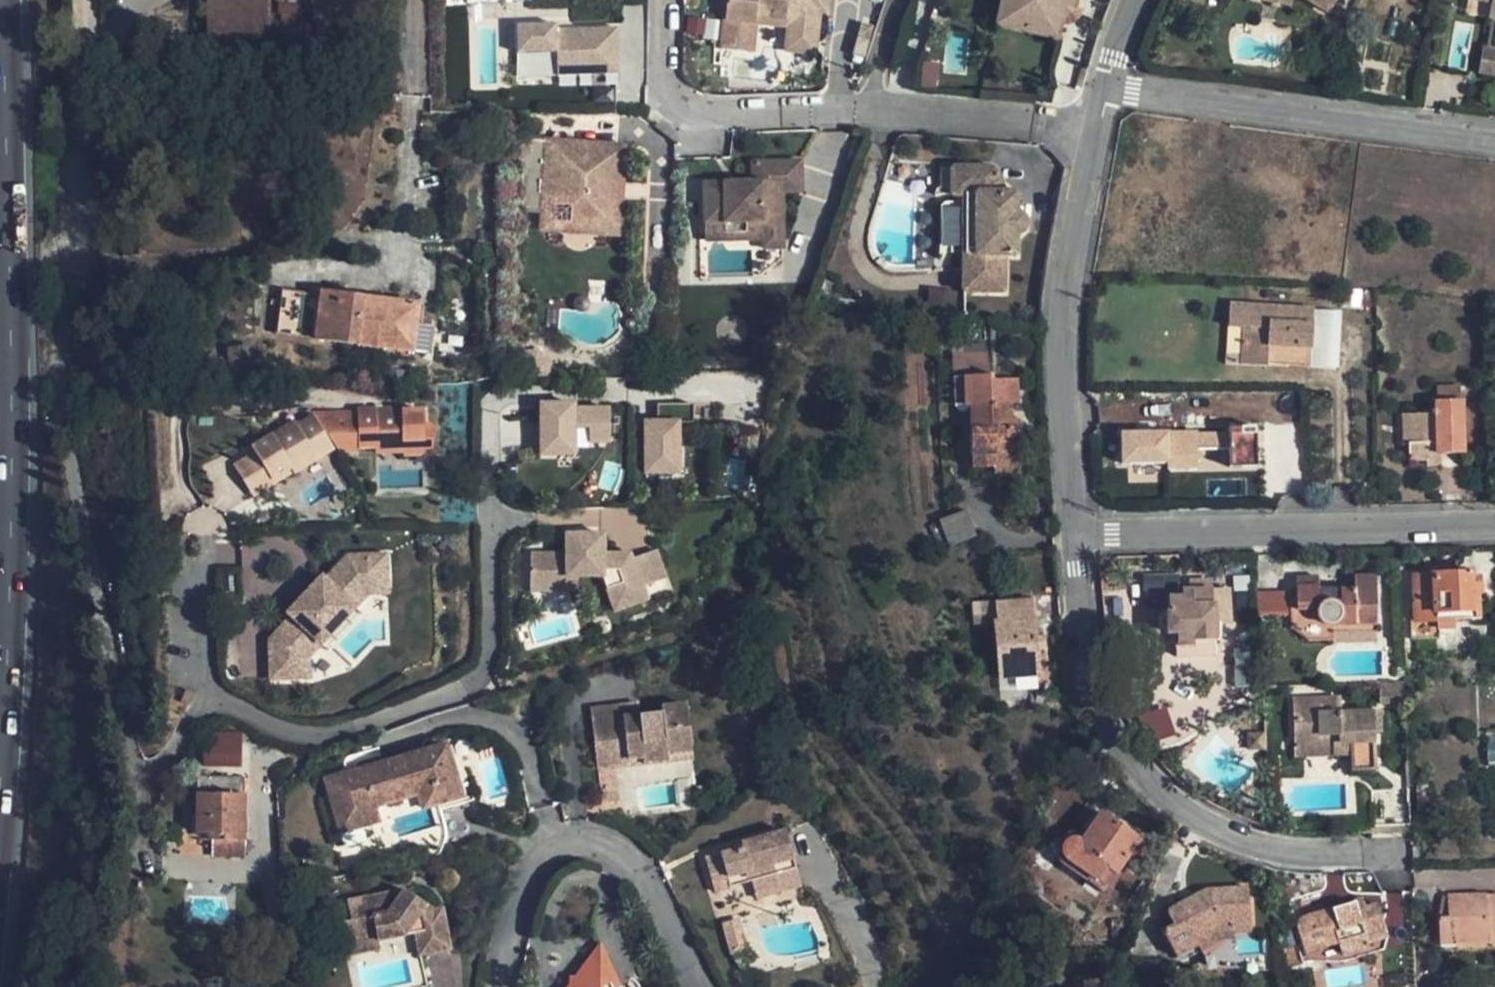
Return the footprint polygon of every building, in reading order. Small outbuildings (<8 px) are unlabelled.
[(214,38),(257,37),(269,37),(268,0),(212,0),(214,38)] [(726,53),(749,54),(753,18),(802,23),(801,41),(822,44),(825,13),(826,0),(731,0),(726,53)] [(825,13),(832,14),(834,0),(826,0),(825,13)] [(995,22),(1026,28),(1029,13),(1007,9),(1009,0),(1000,0),(995,22)] [(1007,9),(1029,13),(1026,28),(1056,34),(1059,20),(1062,3),(1073,5),(1074,0),(1009,0),(1007,9)] [(1326,11),(1334,0),(1308,0),(1326,11)] [(1485,3),(1483,18),(1494,20),(1494,0),(1464,0),(1485,3)] [(791,53),(821,57),(822,44),(801,41),(802,23),(753,18),(749,54),(758,55),(760,27),(793,31),(791,53)] [(551,20),(512,20),(513,48),(552,47),(552,62),(570,62),(570,71),(613,70),(613,24),(551,25),(551,20)] [(214,57),(258,56),(257,37),(214,38),(214,57)] [(1475,67),(1494,70),(1494,45),(1479,43),(1475,67)] [(570,62),(552,62),(552,71),(570,71),(570,62)] [(923,64),(922,85),(938,86),(938,64),(923,64)] [(544,193),(547,137),(524,136),(520,206),(543,207),(544,193)] [(547,137),(544,193),(581,195),(579,215),(610,218),(614,141),(547,137)] [(610,218),(609,233),(620,233),(625,142),(614,141),(610,218)] [(705,181),(706,222),(763,222),(763,237),(781,237),(780,190),(799,189),(799,160),(753,160),(754,181),(705,181)] [(987,168),(953,166),(951,192),(964,193),(976,194),(972,252),(960,251),(957,290),(999,293),(1002,256),(1011,256),(1012,236),(1016,234),(1018,232),(1021,225),(1021,222),(1019,219),(1014,214),(1016,194),(1002,194),(1002,185),(1001,180),(1000,176),(994,169),(987,168)] [(542,227),(609,233),(610,218),(579,215),(581,195),(544,193),(543,207),(542,227)] [(976,194),(964,193),(960,251),(972,252),(976,194)] [(763,222),(706,222),(706,237),(763,237),(763,222)] [(764,247),(781,247),(781,237),(763,237),(764,247)] [(931,288),(931,311),(956,311),(956,288),(931,288)] [(356,345),(364,295),(323,289),(322,296),(282,290),(281,299),(280,308),(279,322),(276,334),(356,345)] [(364,295),(356,345),(413,353),(417,325),(420,303),(364,295)] [(1271,308),(1230,304),(1229,326),(1245,328),(1242,365),(1267,367),(1267,365),(1268,345),(1288,347),(1287,362),(1311,363),(1312,348),(1304,347),(1305,337),(1312,338),(1314,311),(1285,309),(1285,317),(1271,315),(1271,308)] [(1285,309),(1271,308),(1271,315),(1285,317),(1285,309)] [(950,350),(984,348),(983,323),(948,319),(950,350)] [(428,355),(432,327),(417,325),(413,353),(428,355)] [(1312,348),(1312,338),(1305,337),(1304,347),(1312,348)] [(1267,365),(1310,368),(1311,363),(1287,362),(1288,347),(1268,345),(1267,365)] [(984,348),(950,350),(952,373),(986,372),(984,348)] [(952,373),(953,404),(968,403),(991,402),(990,380),(986,380),(986,372),(952,373)] [(990,380),(991,402),(1006,401),(1007,403),(1014,403),(1013,380),(990,380)] [(991,402),(968,403),(971,466),(994,465),(994,459),(1017,457),(1015,429),(1008,429),(1007,403),(1006,401),(991,402)] [(1412,462),(1431,461),(1431,455),(1441,455),(1465,454),(1464,401),(1436,401),(1436,415),(1416,415),(1416,447),(1412,447),(1412,462)] [(608,441),(608,409),(572,409),(572,404),(538,404),(538,455),(572,455),(572,426),(587,426),(587,441),(608,441)] [(644,421),(644,473),(677,473),(677,422),(677,404),(656,404),(656,421),(644,421)] [(677,404),(677,422),(692,422),(692,404),(677,404)] [(330,444),(333,449),(335,452),(357,451),(357,449),(374,449),(374,453),(402,452),(401,442),(423,441),(422,412),(400,412),(400,410),(356,412),(356,443),(330,444)] [(312,415),(330,444),(356,443),(356,414),(312,415)] [(254,454),(233,467),(238,475),(259,462),(270,480),(289,468),(292,474),(333,449),(330,444),(312,415),(295,426),(293,423),(251,449),(254,454)] [(1406,415),(1407,447),(1412,447),(1416,447),(1416,415),(1406,415)] [(1121,467),(1132,467),(1131,437),(1151,436),(1150,418),(1119,420),(1121,467)] [(1196,472),(1194,434),(1151,436),(1131,437),(1132,467),(1166,466),(1166,473),(1196,472)] [(1441,455),(1431,455),(1431,461),(1431,467),(1441,466),(1441,455)] [(1018,476),(1017,457),(994,459),(994,465),(995,477),(1018,476)] [(259,462),(238,475),(252,499),(292,474),(289,468),(270,480),(259,462)] [(1196,481),(1196,472),(1166,473),(1167,483),(1196,481)] [(609,503),(601,522),(627,533),(621,547),(634,553),(639,541),(633,539),(642,517),(609,503)] [(964,511),(937,522),(947,547),(974,537),(964,511)] [(529,554),(529,591),(577,591),(577,577),(600,577),(613,612),(645,599),(641,587),(664,578),(653,551),(631,559),(629,554),(602,554),(602,535),(565,535),(565,554),(529,554)] [(269,641),(270,680),(310,677),(309,657),(366,594),(365,574),(385,573),(384,556),(346,557),(324,581),(321,578),(287,614),(291,618),(269,641)] [(1437,619),(1479,618),(1478,592),(1483,592),(1482,576),(1472,577),(1472,569),(1458,569),(1456,574),(1435,575),(1436,598),(1437,619)] [(386,593),(385,573),(365,574),(366,594),(386,593)] [(1435,575),(1416,576),(1417,599),(1436,598),(1435,575)] [(1149,635),(1176,633),(1177,647),(1194,645),(1195,641),(1217,640),(1218,637),(1223,637),(1221,622),(1216,622),(1216,606),(1210,607),(1209,582),(1190,583),(1191,592),(1181,593),(1182,599),(1168,600),(1168,610),(1148,610),(1149,635)] [(1352,585),(1353,607),(1355,633),(1377,632),(1375,585),(1352,585)] [(1355,633),(1353,607),(1319,607),(1318,590),(1293,591),(1295,625),(1311,625),(1314,630),(1318,633),(1325,636),(1332,638),(1355,638),(1355,633)] [(1254,614),(1281,614),(1280,594),(1253,594),(1254,614)] [(1038,676),(1031,598),(996,602),(997,620),(990,620),(994,678),(1038,676)] [(1417,599),(1418,619),(1437,619),(1436,598),(1417,599)] [(1232,649),(1234,687),(1247,686),(1245,648),(1232,649)] [(631,701),(584,708),(585,716),(617,712),(618,717),(633,715),(631,701)] [(585,716),(590,756),(623,752),(625,767),(663,762),(660,746),(686,742),(680,702),(655,706),(656,711),(633,715),(618,717),(617,712),(585,716)] [(1144,713),(1153,741),(1174,734),(1165,706),(1144,713)] [(1378,766),(1376,711),(1303,713),(1303,735),(1341,734),(1341,749),(1357,749),(1357,766),(1378,766)] [(242,732),(203,732),(203,767),(241,767),(242,732)] [(1304,750),(1341,749),(1341,734),(1303,735),(1304,750)] [(336,830),(373,819),(369,803),(367,796),(411,785),(427,781),(432,803),(457,797),(442,742),(321,775),(336,830)] [(663,762),(688,758),(686,742),(660,746),(663,762)] [(590,756),(593,772),(625,767),(623,752),(590,756)] [(198,778),(198,792),(241,791),(242,779),(198,778)] [(367,796),(369,803),(413,792),(417,807),(432,803),(427,781),(411,785),(367,796)] [(198,795),(196,842),(244,843),(246,795),(241,795),(241,791),(198,792),(198,795)] [(1096,816),(1073,844),(1067,844),(1061,847),(1059,853),(1060,859),(1101,889),(1134,848),(1096,816)] [(741,847),(705,860),(713,885),(728,879),(731,887),(752,879),(757,891),(781,883),(776,871),(796,864),(783,826),(739,841),(741,847)] [(782,888),(803,881),(796,864),(776,871),(781,883),(757,891),(758,896),(782,888)] [(728,879),(713,885),(716,893),(731,887),(728,879)] [(342,921),(346,941),(376,937),(376,941),(414,935),(418,958),(449,953),(441,910),(432,912),(403,890),(347,900),(351,918),(342,921)] [(1257,938),(1256,894),(1213,895),(1176,913),(1176,914),(1175,915),(1175,917),(1175,919),(1177,925),(1164,931),(1174,956),(1198,947),(1196,942),(1226,931),(1238,931),(1238,939),(1257,938)] [(1453,917),(1443,918),(1446,940),(1460,940),(1460,943),(1494,941),(1494,894),(1452,895),(1453,917)] [(1386,937),(1377,906),(1362,901),(1306,918),(1302,919),(1299,922),(1298,924),(1297,928),(1297,932),(1304,952),(1339,942),(1343,953),(1367,947),(1366,943),(1386,937)] [(753,946),(743,913),(723,919),(733,950),(753,946)] [(348,956),(378,950),(376,941),(376,937),(346,941),(348,956)] [(599,941),(576,976),(570,977),(571,983),(569,986),(618,986),(599,941)] [(1382,972),(1383,986),(1407,986),(1406,967),(1382,972)]
